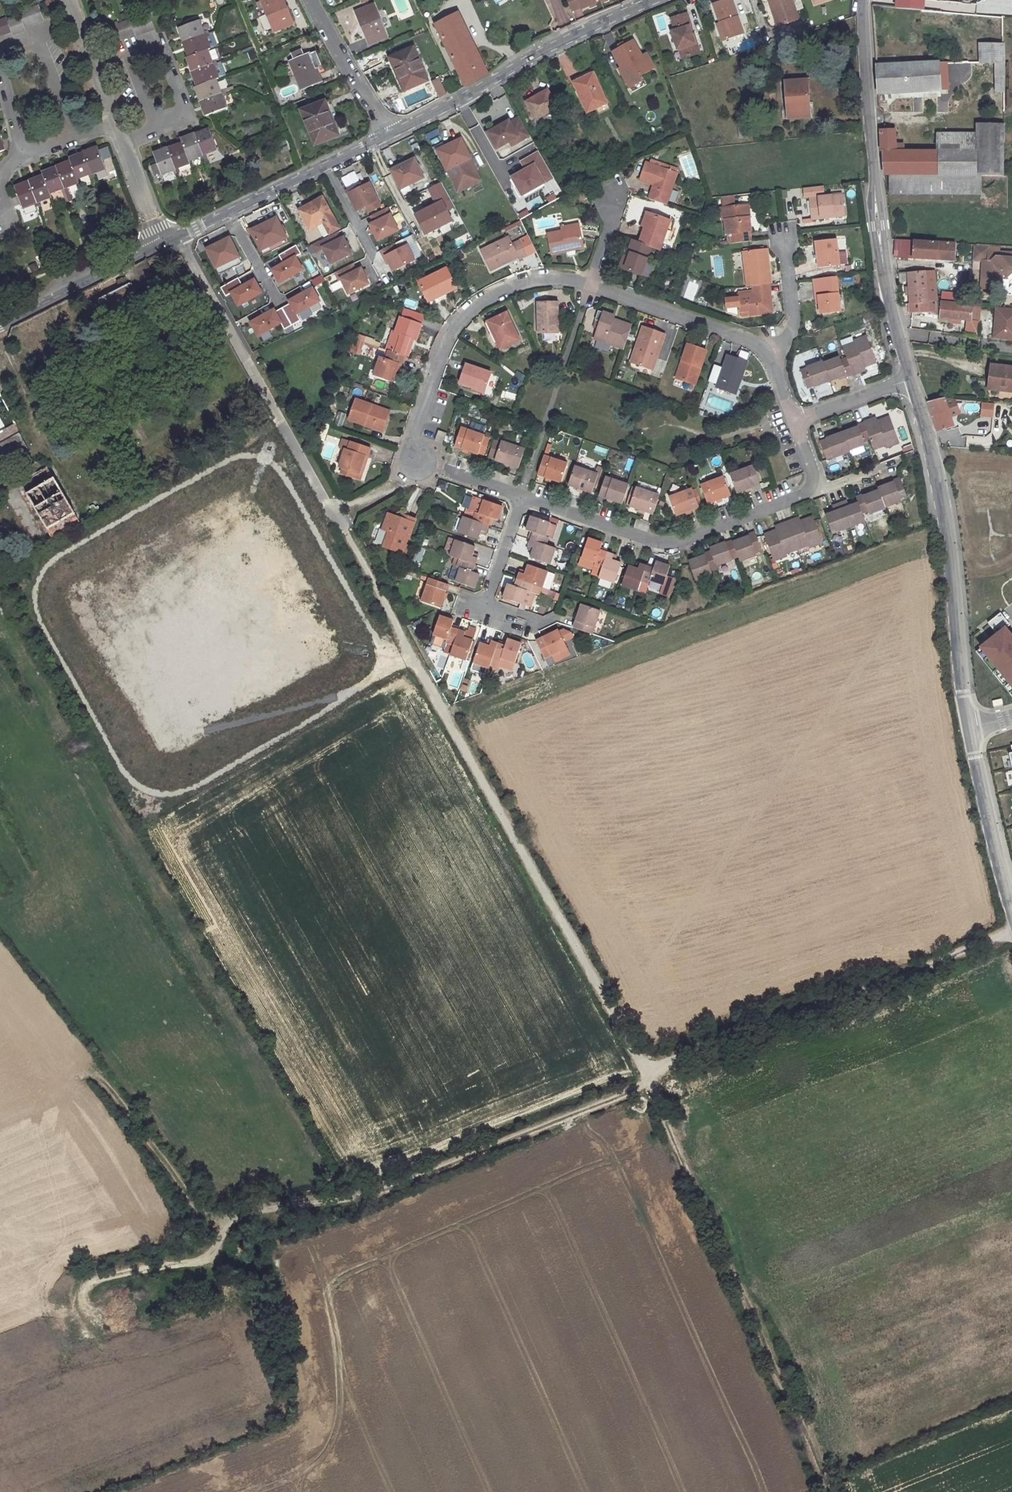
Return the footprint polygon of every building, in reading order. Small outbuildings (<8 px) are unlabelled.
[(274,32),(293,24),(283,0),(261,0),(274,32)] [(573,10),(582,6),(582,8),(597,2),(596,0),(568,0),(573,10)] [(725,40),(742,34),(730,0),(726,0),(712,5),(719,23),(725,40)] [(779,25),(798,19),(792,0),(771,0),(779,25)] [(897,7),(897,8),(923,10),(923,0),(897,0),(897,7)] [(373,4),(355,12),(369,44),(387,37),(373,4)] [(38,5),(32,7),(37,21),(43,19),(38,5)] [(32,7),(25,10),(31,24),(37,21),(32,7)] [(25,10),(19,12),(20,16),(24,26),(31,24),(25,10)] [(459,55),(455,46),(470,39),(458,13),(436,24),(465,86),(487,74),(474,47),(459,55)] [(150,15),(143,18),(149,31),(154,29),(150,15)] [(693,44),(690,36),(687,28),(690,27),(685,15),(669,21),(674,33),(670,34),(677,51),(678,51),(683,49),(687,58),(699,54),(695,43),(693,44)] [(20,16),(14,18),(19,32),(26,30),(24,26),(20,16)] [(0,19),(0,22),(5,34),(11,31),(7,20),(6,17),(0,19)] [(14,18),(7,20),(11,31),(12,34),(19,32),(14,18)] [(143,18),(137,20),(142,34),(149,31),(143,18)] [(129,20),(123,22),(128,36),(134,34),(130,23),(129,20)] [(137,20),(130,23),(134,34),(136,37),(142,34),(137,20)] [(199,20),(178,28),(183,43),(208,33),(207,31),(203,32),(199,20)] [(123,22),(116,25),(122,39),(128,36),(123,22)] [(716,25),(722,41),(725,40),(719,23),(716,25)] [(116,25),(110,27),(115,41),(122,39),(116,25)] [(210,49),(205,38),(209,37),(208,33),(183,43),(189,57),(207,50),(210,49)] [(470,39),(455,46),(459,55),(474,47),(470,39)] [(633,41),(612,52),(622,69),(633,63),(640,76),(654,67),(646,54),(642,57),(633,41)] [(1004,44),(980,44),(980,61),(980,63),(995,63),(995,92),(1005,91),(1004,44)] [(413,47),(389,58),(395,71),(396,70),(405,90),(428,80),(413,47)] [(678,51),(681,60),(687,58),(683,49),(678,51)] [(189,57),(186,58),(192,73),(216,63),(215,60),(212,62),(207,50),(189,57)] [(300,51),(292,54),(294,60),(302,56),(300,51)] [(294,60),(289,62),(301,89),(321,81),(309,53),(302,56),(294,60)] [(946,62),(876,66),(878,93),(948,90),(946,62)] [(218,78),(214,67),(217,66),(216,63),(192,73),(197,86),(216,79),(218,78)] [(395,71),(393,72),(402,92),(405,90),(396,70),(395,71)] [(582,75),(574,78),(576,82),(574,83),(587,113),(597,108),(600,114),(610,109),(594,74),(584,78),(582,75)] [(452,78),(445,81),(451,93),(458,89),(452,78)] [(197,86),(195,87),(200,102),(225,92),(223,90),(220,91),(216,79),(197,86)] [(807,80),(785,82),(788,119),(809,117),(807,80)] [(227,108),(222,97),(226,95),(225,92),(200,102),(206,116),(227,108)] [(535,97),(526,102),(536,121),(558,108),(548,92),(536,99),(535,97)] [(329,98),(323,101),(330,119),(332,118),(333,120),(337,118),(329,98)] [(323,101),(301,110),(315,144),(339,135),(332,118),(330,119),(323,101)] [(529,137),(519,118),(510,123),(509,121),(501,126),(495,129),(487,133),(496,150),(509,143),(517,138),(520,142),(529,137)] [(746,124),(738,124),(739,139),(747,138),(746,124)] [(977,124),(977,137),(977,152),(976,175),(980,175),(1004,175),(1004,125),(977,124)] [(208,161),(205,154),(216,149),(209,129),(195,134),(204,158),(205,162),(208,161)] [(977,152),(939,152),(895,152),(894,131),(880,130),(883,175),(889,174),(976,175),(977,152)] [(195,134),(180,139),(182,143),(189,160),(199,156),(201,159),(204,158),(195,134)] [(977,137),(939,136),(939,152),(977,152),(977,137)] [(509,143),(511,147),(520,142),(517,138),(509,143)] [(480,181),(470,159),(461,140),(453,144),(454,146),(444,151),(439,154),(447,170),(455,185),(467,179),(470,186),(480,181)] [(182,143),(168,148),(177,173),(179,172),(178,168),(190,163),(189,160),(182,143)] [(98,147),(84,153),(93,177),(96,176),(95,172),(105,168),(98,147)] [(168,148),(153,154),(161,175),(172,170),(174,174),(177,173),(168,148)] [(84,153),(69,158),(70,161),(77,179),(88,175),(90,178),(93,177),(84,153)] [(546,184),(545,184),(553,179),(538,153),(521,162),(526,171),(512,178),(522,197),(546,184)] [(390,171),(391,173),(399,189),(399,190),(423,179),(414,159),(390,171)] [(70,161),(56,167),(66,192),(68,191),(67,187),(78,183),(77,179),(70,161)] [(647,162),(639,180),(653,185),(648,199),(666,205),(677,173),(647,162)] [(56,167),(42,173),(43,176),(50,194),(61,189),(62,193),(66,192),(56,167)] [(976,175),(889,174),(889,194),(981,195),(980,175),(976,175)] [(43,176),(29,181),(38,206),(41,205),(40,201),(51,197),(50,194),(43,176)] [(458,192),(470,186),(467,179),(455,185),(458,192)] [(29,181),(15,187),(23,208),(34,204),(35,207),(38,206),(29,181)] [(453,222),(448,212),(454,208),(441,184),(428,191),(436,205),(415,216),(425,236),(453,222)] [(361,190),(349,196),(357,212),(367,207),(369,212),(373,210),(370,206),(378,202),(370,186),(361,190)] [(805,198),(810,197),(812,220),(844,216),(842,194),(824,196),(823,186),(804,188),(805,198)] [(360,187),(348,194),(349,196),(361,190),(360,187)] [(307,205),(299,210),(309,230),(324,222),(330,234),(340,229),(324,200),(317,204),(309,209),(307,205)] [(378,202),(370,206),(373,210),(380,207),(378,202)] [(727,244),(752,242),(748,217),(744,217),(742,205),(721,208),(722,220),(724,220),(727,244)] [(398,231),(387,208),(371,216),(374,223),(370,225),(378,241),(398,231)] [(647,212),(642,226),(645,228),(650,213),(647,212)] [(645,228),(640,243),(651,247),(659,250),(670,221),(650,213),(645,228)] [(276,219),(252,231),(263,256),(289,243),(276,219)] [(562,231),(547,234),(552,255),(583,248),(579,227),(562,231)] [(315,252),(323,248),(339,240),(336,233),(311,245),(315,252)] [(508,237),(480,251),(491,271),(518,258),(519,260),(526,256),(518,242),(512,245),(508,237)] [(229,238),(206,249),(218,275),(241,264),(229,238)] [(339,240),(323,248),(331,263),(350,254),(343,238),(339,240)] [(836,239),(815,241),(818,268),(819,268),(835,266),(839,266),(836,239)] [(897,239),(896,257),(953,260),(955,243),(897,239)] [(627,256),(622,270),(641,277),(651,247),(640,243),(632,241),(627,256)] [(393,244),(380,251),(384,258),(386,257),(393,271),(414,261),(407,246),(396,251),(393,244)] [(1001,271),(1008,265),(1011,268),(1011,267),(1011,252),(988,250),(988,245),(973,244),(972,259),(982,259),(980,287),(1000,289),(1000,286),(998,284),(998,280),(1001,280),(1001,271)] [(296,247),(279,256),(284,264),(296,258),(301,255),(296,247)] [(745,252),(743,252),(747,287),(753,286),(769,284),(771,284),(768,262),(765,263),(764,249),(763,249),(745,252)] [(623,255),(618,269),(622,270),(627,256),(623,255)] [(303,271),(296,258),(284,264),(272,271),(279,285),(303,271)] [(339,280),(341,279),(356,271),(352,264),(335,273),(339,280)] [(1011,270),(1011,269),(1011,268),(1008,265),(1001,271),(1005,276),(1011,270)] [(356,271),(341,279),(348,293),(368,283),(361,269),(356,271)] [(446,269),(418,283),(427,299),(439,294),(440,297),(456,289),(446,269)] [(925,271),(909,273),(911,303),(928,302),(925,271)] [(928,302),(937,301),(934,271),(925,271),(928,302)] [(127,278),(118,282),(122,289),(100,301),(107,316),(138,300),(127,278)] [(243,288),(238,279),(221,289),(226,297),(231,294),(243,288)] [(243,288),(231,294),(239,307),(263,294),(255,280),(243,288)] [(754,294),(738,296),(738,298),(726,300),(727,309),(737,308),(737,305),(739,305),(741,312),(749,311),(749,316),(773,313),(769,284),(753,286),(753,292),(754,294)] [(291,303),(297,314),(321,301),(313,286),(289,299),(291,303)] [(831,288),(815,290),(816,297),(818,297),(820,314),(840,312),(838,295),(832,295),(831,288)] [(943,293),(942,302),(963,304),(963,296),(943,293)] [(439,294),(427,299),(428,303),(440,297),(439,294)] [(963,304),(942,302),(937,301),(937,315),(941,316),(941,317),(943,318),(969,320),(971,320),(972,305),(963,304)] [(557,302),(538,303),(538,332),(558,332),(557,302)] [(291,303),(283,307),(293,325),(300,320),(297,314),(291,303)] [(293,325),(283,307),(275,311),(281,323),(285,329),(293,325)] [(996,307),(993,340),(1011,341),(1011,309),(996,307)] [(257,336),(281,323),(275,311),(274,308),(249,321),(257,336)] [(420,325),(423,315),(404,309),(401,318),(420,325)] [(630,328),(611,321),(612,318),(613,317),(598,311),(594,320),(600,322),(598,329),(594,339),(623,350),(630,328)] [(507,313),(490,321),(496,333),(494,334),(501,349),(519,341),(507,313)] [(392,332),(386,350),(387,350),(404,356),(409,339),(413,341),(415,341),(420,325),(401,318),(395,333),(392,332)] [(612,318),(611,321),(630,328),(632,325),(612,318)] [(642,328),(639,335),(642,336),(633,363),(652,369),(664,336),(642,328)] [(639,335),(630,362),(633,363),(642,336),(639,335)] [(866,371),(863,365),(866,364),(867,366),(876,362),(866,336),(852,341),(853,343),(843,347),(847,358),(853,375),(866,371)] [(409,339),(404,356),(408,357),(413,341),(409,339)] [(687,346),(681,363),(684,364),(679,380),(695,385),(706,352),(687,346)] [(379,359),(374,375),(391,381),(395,370),(399,371),(404,356),(387,350),(384,360),(379,359)] [(727,356),(716,388),(733,394),(738,380),(741,381),(747,363),(727,356)] [(839,357),(823,363),(830,381),(838,378),(846,375),(847,378),(853,375),(847,358),(840,361),(839,357)] [(823,361),(799,370),(807,389),(830,381),(823,363),(823,361)] [(681,363),(676,379),(679,380),(684,364),(681,363)] [(466,365),(459,382),(485,392),(492,374),(466,365)] [(991,389),(1009,391),(1009,388),(1011,389),(1011,368),(991,365),(989,380),(992,380),(991,389)] [(738,380),(733,394),(736,395),(741,381),(738,380)] [(943,399),(928,402),(937,431),(953,427),(943,399)] [(356,400),(349,420),(383,432),(389,415),(370,409),(371,405),(356,400)] [(993,416),(994,404),(984,402),(983,415),(993,416)] [(371,405),(370,409),(389,415),(390,411),(371,405)] [(346,415),(339,412),(334,427),(341,430),(346,415)] [(328,414),(324,424),(332,426),(335,416),(330,415),(328,414)] [(876,417),(863,422),(870,440),(873,450),(884,446),(886,449),(899,444),(890,416),(881,419),(881,421),(878,423),(876,417)] [(863,422),(857,425),(858,427),(843,433),(849,451),(864,445),(864,442),(870,440),(863,422)] [(47,427),(44,431),(46,435),(50,435),(52,431),(50,427),(47,427)] [(462,427),(455,446),(479,454),(485,437),(485,435),(462,427)] [(439,430),(435,440),(443,442),(446,433),(439,430)] [(27,449),(19,433),(11,437),(20,453),(27,449)] [(843,433),(819,441),(826,460),(849,451),(843,433)] [(11,437),(0,443),(0,464),(20,453),(11,437)] [(484,455),(489,439),(485,437),(479,454),(484,455)] [(348,450),(350,442),(343,440),(340,448),(344,449),(348,450)] [(496,459),(501,442),(496,441),(491,457),(496,459)] [(496,459),(495,460),(519,468),(525,449),(502,441),(501,442),(496,459)] [(344,449),(338,467),(342,468),(359,474),(364,456),(368,458),(371,449),(350,442),(348,450),(344,449)] [(342,468),(340,473),(361,479),(368,458),(364,456),(359,474),(342,468)] [(544,456),(538,474),(562,482),(568,464),(547,457),(544,456)] [(568,485),(593,493),(595,488),(599,475),(600,475),(602,468),(598,467),(595,474),(575,466),(568,485)] [(753,466),(730,474),(737,493),(760,484),(753,466)] [(78,520),(74,514),(76,513),(55,476),(52,477),(47,468),(37,474),(35,470),(29,473),(31,477),(22,483),(52,535),(78,520)] [(725,476),(700,485),(708,504),(732,494),(725,476)] [(606,477),(599,496),(623,503),(630,485),(606,477)] [(901,501),(900,498),(906,496),(899,477),(893,480),(895,483),(881,488),(878,489),(879,491),(885,508),(901,501)] [(893,480),(880,485),(881,488),(895,483),(893,480)] [(630,505),(630,506),(654,514),(661,495),(636,487),(636,489),(630,505)] [(630,505),(636,489),(632,488),(627,504),(630,505)] [(692,488),(668,497),(676,516),(699,507),(698,504),(694,492),(692,488)] [(702,503),(698,491),(694,492),(698,504),(702,503)] [(862,495),(855,497),(857,503),(861,514),(868,511),(869,514),(885,508),(879,491),(872,494),(863,498),(862,495)] [(467,518),(488,526),(491,518),(498,520),(503,506),(501,506),(485,501),(476,498),(471,512),(469,511),(467,518)] [(846,500),(838,503),(847,527),(864,521),(861,514),(857,503),(849,506),(846,500)] [(838,503),(831,505),(834,512),(825,516),(832,533),(847,527),(838,503)] [(93,504),(90,506),(92,509),(90,510),(89,511),(89,513),(90,513),(91,513),(99,508),(99,507),(99,506),(98,506),(95,508),(93,504)] [(389,533),(384,549),(402,554),(407,539),(409,540),(415,520),(407,518),(406,521),(401,519),(388,516),(383,531),(389,533)] [(531,540),(546,545),(549,538),(552,540),(557,526),(550,523),(550,522),(532,516),(527,531),(533,533),(531,540)] [(458,533),(478,540),(480,534),(481,531),(486,532),(488,526),(467,518),(463,517),(458,533)] [(799,518),(786,523),(796,551),(810,545),(810,547),(822,543),(812,517),(803,520),(804,523),(801,524),(799,518)] [(772,532),(764,535),(774,561),(786,557),(785,555),(796,551),(786,523),(775,527),(777,533),(773,535),(772,532)] [(742,540),(732,543),(738,557),(739,562),(757,555),(756,552),(762,550),(755,532),(749,534),(750,537),(742,540)] [(588,539),(582,557),(595,562),(595,565),(603,568),(608,553),(600,550),(602,543),(588,539)] [(530,558),(550,565),(555,549),(531,540),(528,547),(533,549),(532,552),(530,558)] [(475,565),(477,559),(472,557),(473,554),(475,548),(455,541),(450,557),(460,560),(475,565)] [(732,541),(710,549),(711,552),(716,566),(738,557),(732,543),(732,541)] [(711,552),(705,554),(706,556),(698,559),(689,563),(695,581),(712,575),(711,572),(718,570),(716,566),(711,552)] [(615,584),(622,563),(616,561),(612,560),(614,555),(608,553),(603,568),(599,578),(615,584)] [(460,560),(458,567),(460,568),(455,581),(475,588),(479,574),(472,572),(475,565),(460,560)] [(647,566),(642,581),(649,583),(650,580),(664,585),(670,566),(656,561),(654,568),(647,566)] [(629,565),(622,585),(638,591),(642,581),(647,566),(639,563),(638,568),(634,567),(629,565)] [(533,584),(542,587),(548,571),(529,564),(526,570),(525,574),(519,572),(517,579),(533,584)] [(429,579),(421,602),(441,608),(448,585),(429,579)] [(508,584),(503,598),(522,604),(527,590),(530,591),(533,584),(517,579),(515,586),(508,584)] [(582,604),(573,628),(593,635),(601,610),(582,604)] [(1011,687),(1011,638),(1005,629),(1009,625),(1000,613),(987,623),(997,635),(981,648),(1011,687)] [(439,615),(433,635),(447,639),(446,642),(454,645),(459,629),(452,626),(454,620),(439,615)] [(451,655),(467,660),(473,641),(477,630),(470,628),(468,632),(459,629),(454,645),(451,655)] [(558,630),(536,640),(545,659),(553,654),(566,648),(567,647),(558,630)] [(498,643),(489,668),(495,670),(496,666),(498,667),(501,657),(515,662),(521,644),(507,639),(505,646),(498,643)] [(480,643),(474,663),(489,669),(489,668),(498,643),(498,642),(491,640),(490,646),(487,645),(480,643)] [(566,648),(553,654),(556,660),(569,653),(566,648)] [(1009,694),(1011,691),(1011,687),(981,648),(975,652),(1009,694)] [(515,662),(501,657),(498,667),(512,671),(515,662)]
